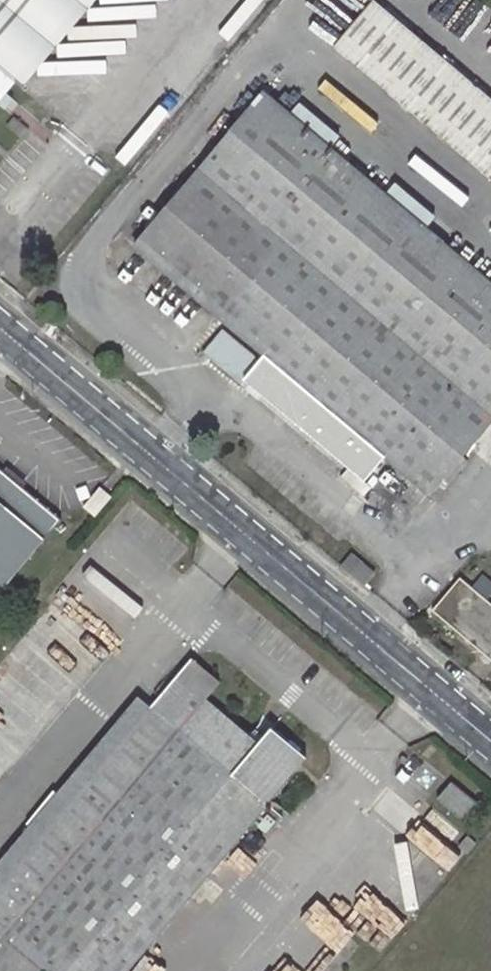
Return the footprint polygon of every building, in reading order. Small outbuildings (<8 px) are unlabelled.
[(84,0),(0,0),(0,100),(84,0)] [(490,180),(490,103),(371,2),(333,47),(490,180)] [(490,418),(490,285),(462,260),(328,148),(289,115),(263,92),(134,246),(264,355),(261,358),(244,379),(363,479),(384,456),(428,492),(490,418)] [(289,115),(328,148),(338,136),(299,103),(289,115)] [(490,285),(490,263),(472,248),(462,260),(490,285)] [(205,351),(242,381),(244,379),(261,358),(225,328),(205,351)] [(0,468),(0,592),(61,519),(0,468)] [(113,497),(102,488),(87,506),(98,515),(113,497)] [(373,572),(352,554),(342,566),(363,584),(373,572)] [(471,587),(486,600),(490,594),(490,581),(482,573),(471,587)] [(486,600),(471,587),(459,577),(431,611),(490,660),(490,604),(486,600)] [(307,756),(272,727),(260,742),(178,673),(152,705),(0,886),(0,970),(126,970),(307,756)] [(139,695),(0,861),(0,886),(152,705),(139,695)] [(466,821),(479,806),(451,783),(438,798),(466,821)]
